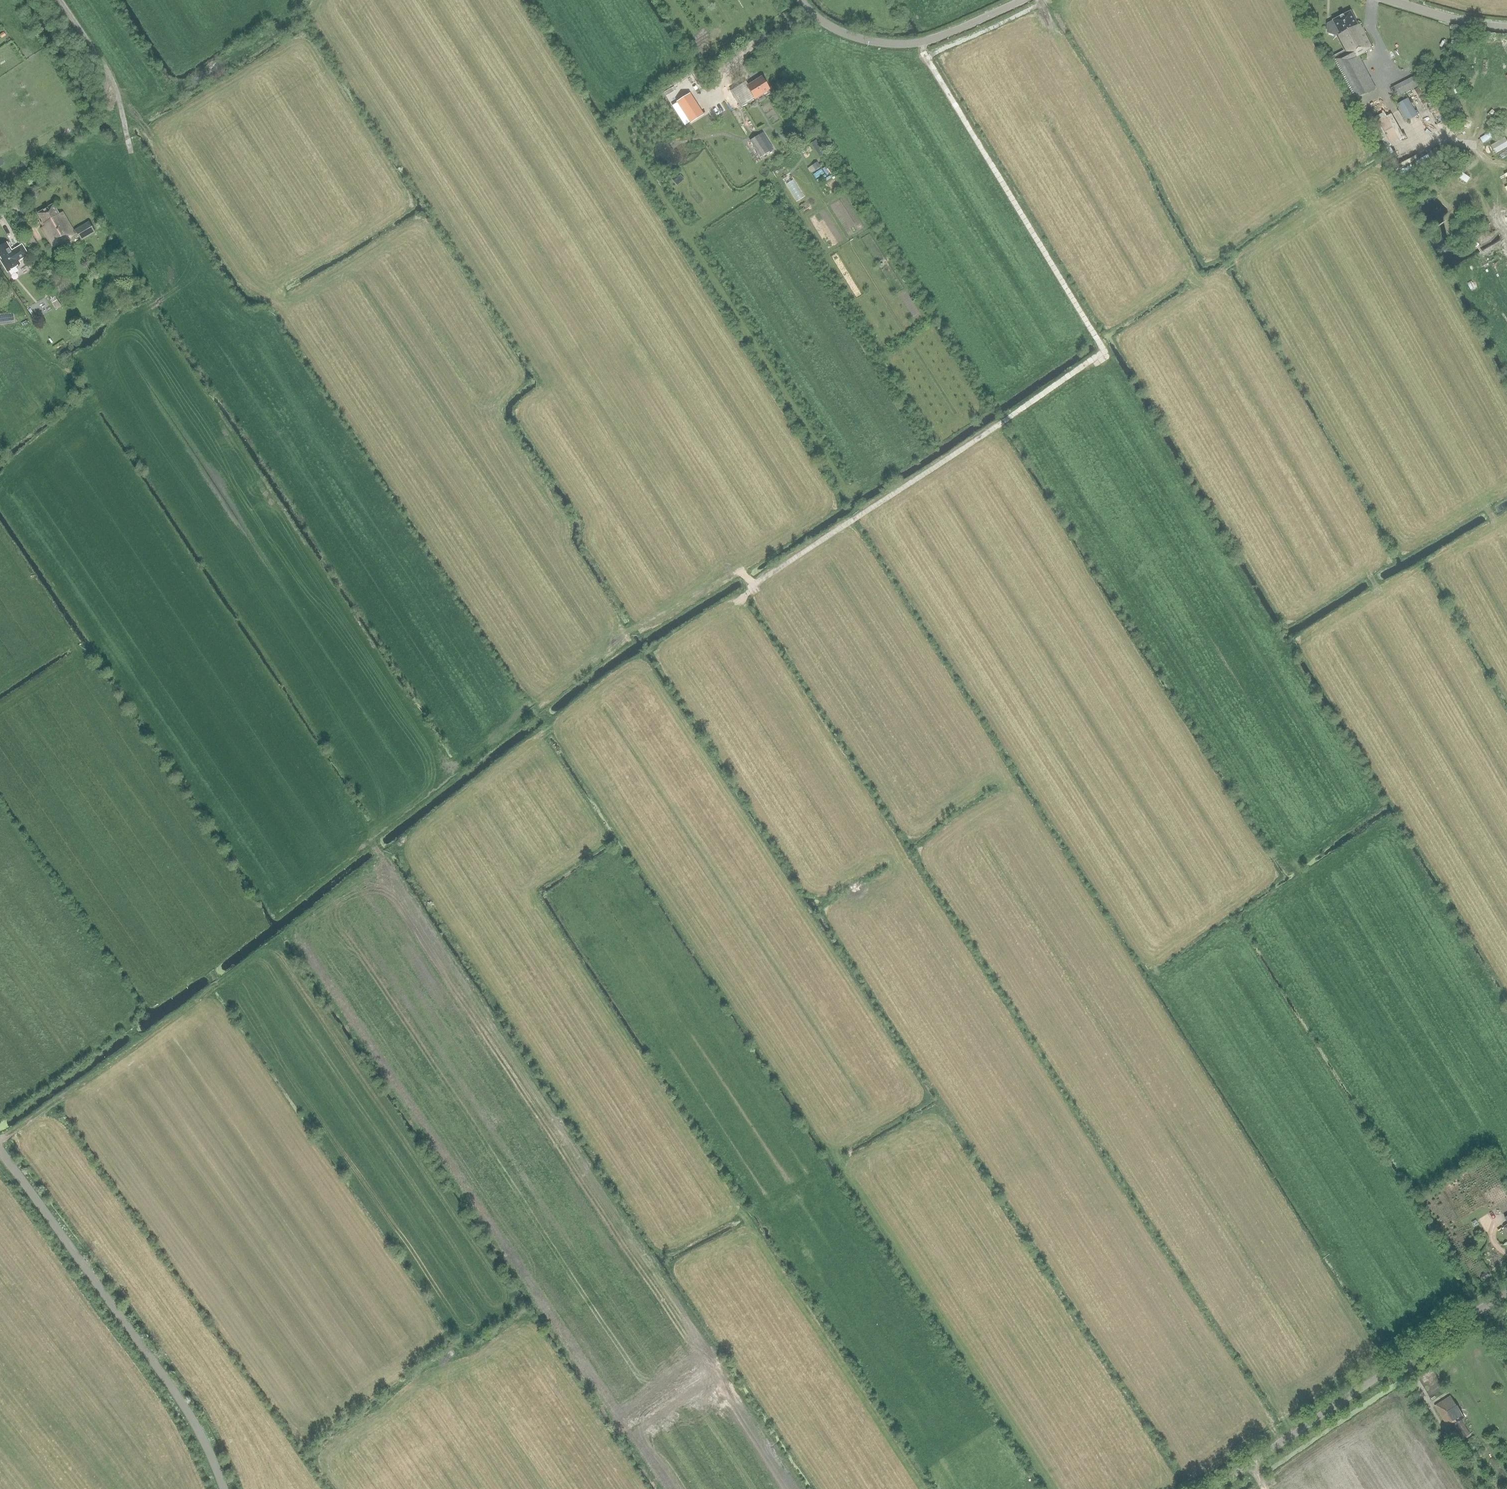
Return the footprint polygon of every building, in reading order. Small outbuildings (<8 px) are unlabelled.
[(1359,25),(1351,11),(1327,24),(1327,33),(1335,36),(1337,35),(1346,52),(1333,58),(1356,100),(1375,89),(1369,78),(1367,75),(1360,79),(1351,60),(1365,52),(1365,51),(1373,47),(1361,24),(1359,25)] [(1416,76),(1394,87),(1399,96),(1420,85),(1416,76)] [(746,82),(730,91),(737,101),(751,92),(755,98),(769,89),(762,77),(748,86),(746,82)] [(1421,92),(1418,94),(1423,105),(1427,103),(1421,92)] [(689,94),(673,105),(686,125),(702,115),(689,94)] [(1418,115),(1408,98),(1397,104),(1407,121),(1418,115)] [(1404,136),(1392,112),(1386,115),(1384,111),(1375,116),(1389,144),(1404,136)] [(1483,142),(1494,135),(1491,130),(1480,137),(1483,142)] [(758,135),(750,140),(761,157),(769,152),(758,135)] [(1506,147),(1506,140),(1506,137),(1490,143),(1494,152),(1506,147)] [(811,143),(820,157),(825,153),(816,140),(811,143)] [(1395,171),(1419,160),(1416,155),(1392,166),(1395,171)] [(1467,182),(1470,177),(1460,170),(1457,175),(1467,182)] [(41,227),(53,247),(76,234),(63,212),(59,214),(53,204),(37,214),(44,225),(41,227)] [(76,231),(82,241),(95,232),(89,222),(76,231)] [(8,272),(21,264),(19,261),(29,254),(23,244),(12,251),(7,242),(0,246),(0,256),(2,259),(1,260),(8,272)] [(119,260),(115,255),(108,261),(112,266),(119,260)] [(68,294),(61,284),(55,288),(62,298),(68,294)] [(11,294),(5,285),(0,289),(0,293),(4,298),(11,294)] [(46,294),(50,300),(56,310),(61,307),(55,297),(52,290),(46,294)] [(1481,1275),(1484,1280),(1490,1276),(1487,1271),(1481,1275)] [(1463,1417),(1450,1396),(1435,1405),(1452,1432),(1447,1435),(1453,1444),(1469,1434),(1460,1419),(1463,1417)] [(1429,1410),(1423,1401),(1418,1404),(1424,1413),(1429,1410)]
